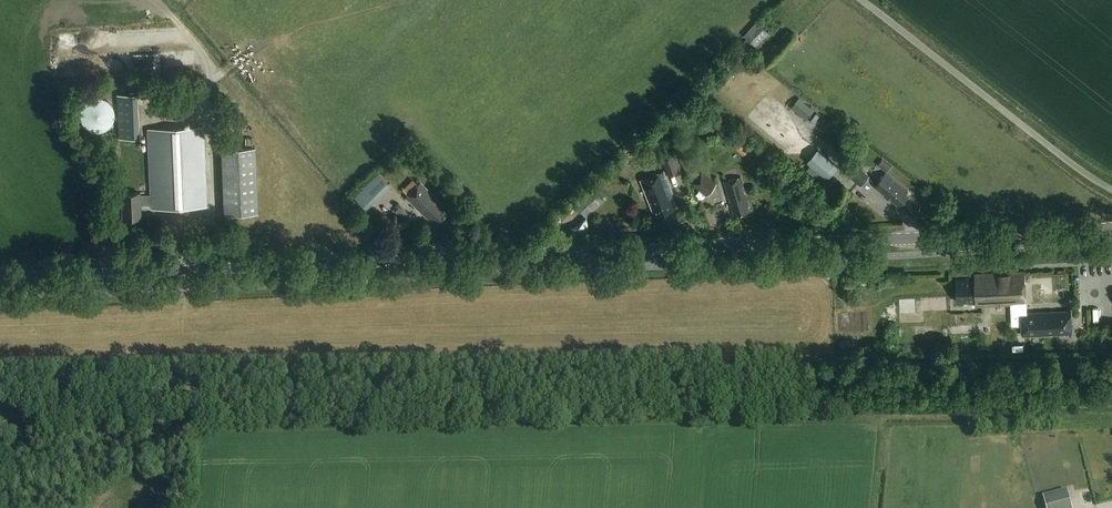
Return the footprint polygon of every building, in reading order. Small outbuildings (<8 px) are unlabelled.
[(745,35),(753,43),(766,30),(757,22),(745,35)] [(137,91),(114,92),(115,107),(117,107),(119,139),(140,138),(137,91)] [(807,104),(799,114),(806,120),(814,111),(807,104)] [(206,207),(203,127),(148,130),(151,195),(140,195),(140,193),(122,194),(123,219),(141,218),(140,205),(151,205),(151,209),(206,207)] [(257,144),(222,145),(224,212),(260,210),(257,144)] [(764,147),(758,153),(765,160),(771,153),(764,147)] [(817,148),(806,161),(826,178),(838,165),(817,148)] [(668,176),(681,170),(675,155),(662,161),(668,176)] [(854,162),(845,172),(861,185),(869,175),(854,162)] [(718,185),(702,171),(691,184),(707,198),(718,185)] [(674,197),(664,172),(641,181),(653,213),(657,211),(659,216),(677,209),(672,198),(674,197)] [(909,191),(886,173),(875,187),(899,207),(909,196),(907,194),(909,191)] [(377,174),(372,179),(385,192),(390,186),(377,174)] [(745,192),(741,178),(725,182),(729,199),(730,199),(731,202),(730,202),(734,216),(747,212),(746,208),(749,207),(747,197),(746,197),(744,192),(745,192)] [(402,190),(408,195),(406,198),(435,225),(446,213),(443,210),(446,207),(439,200),(439,201),(420,183),(419,185),(412,179),(402,190)] [(594,185),(574,203),(586,216),(606,198),(594,185)] [(371,205),(358,192),(353,197),(366,210),(371,205)] [(398,205),(393,210),(405,219),(409,214),(398,205)] [(976,306),(1019,304),(1020,314),(1022,314),(1023,336),(1072,334),(1071,312),(1027,314),(1026,304),(1025,272),(975,275),(975,279),(957,280),(957,286),(954,286),(955,297),(957,297),(958,302),(976,302),(976,306)] [(839,343),(839,347),(843,351),(854,350),(857,347),(857,343),(854,340),(843,340),(839,343)] [(1068,494),(1044,500),(1046,507),(1072,507),(1068,494)]
